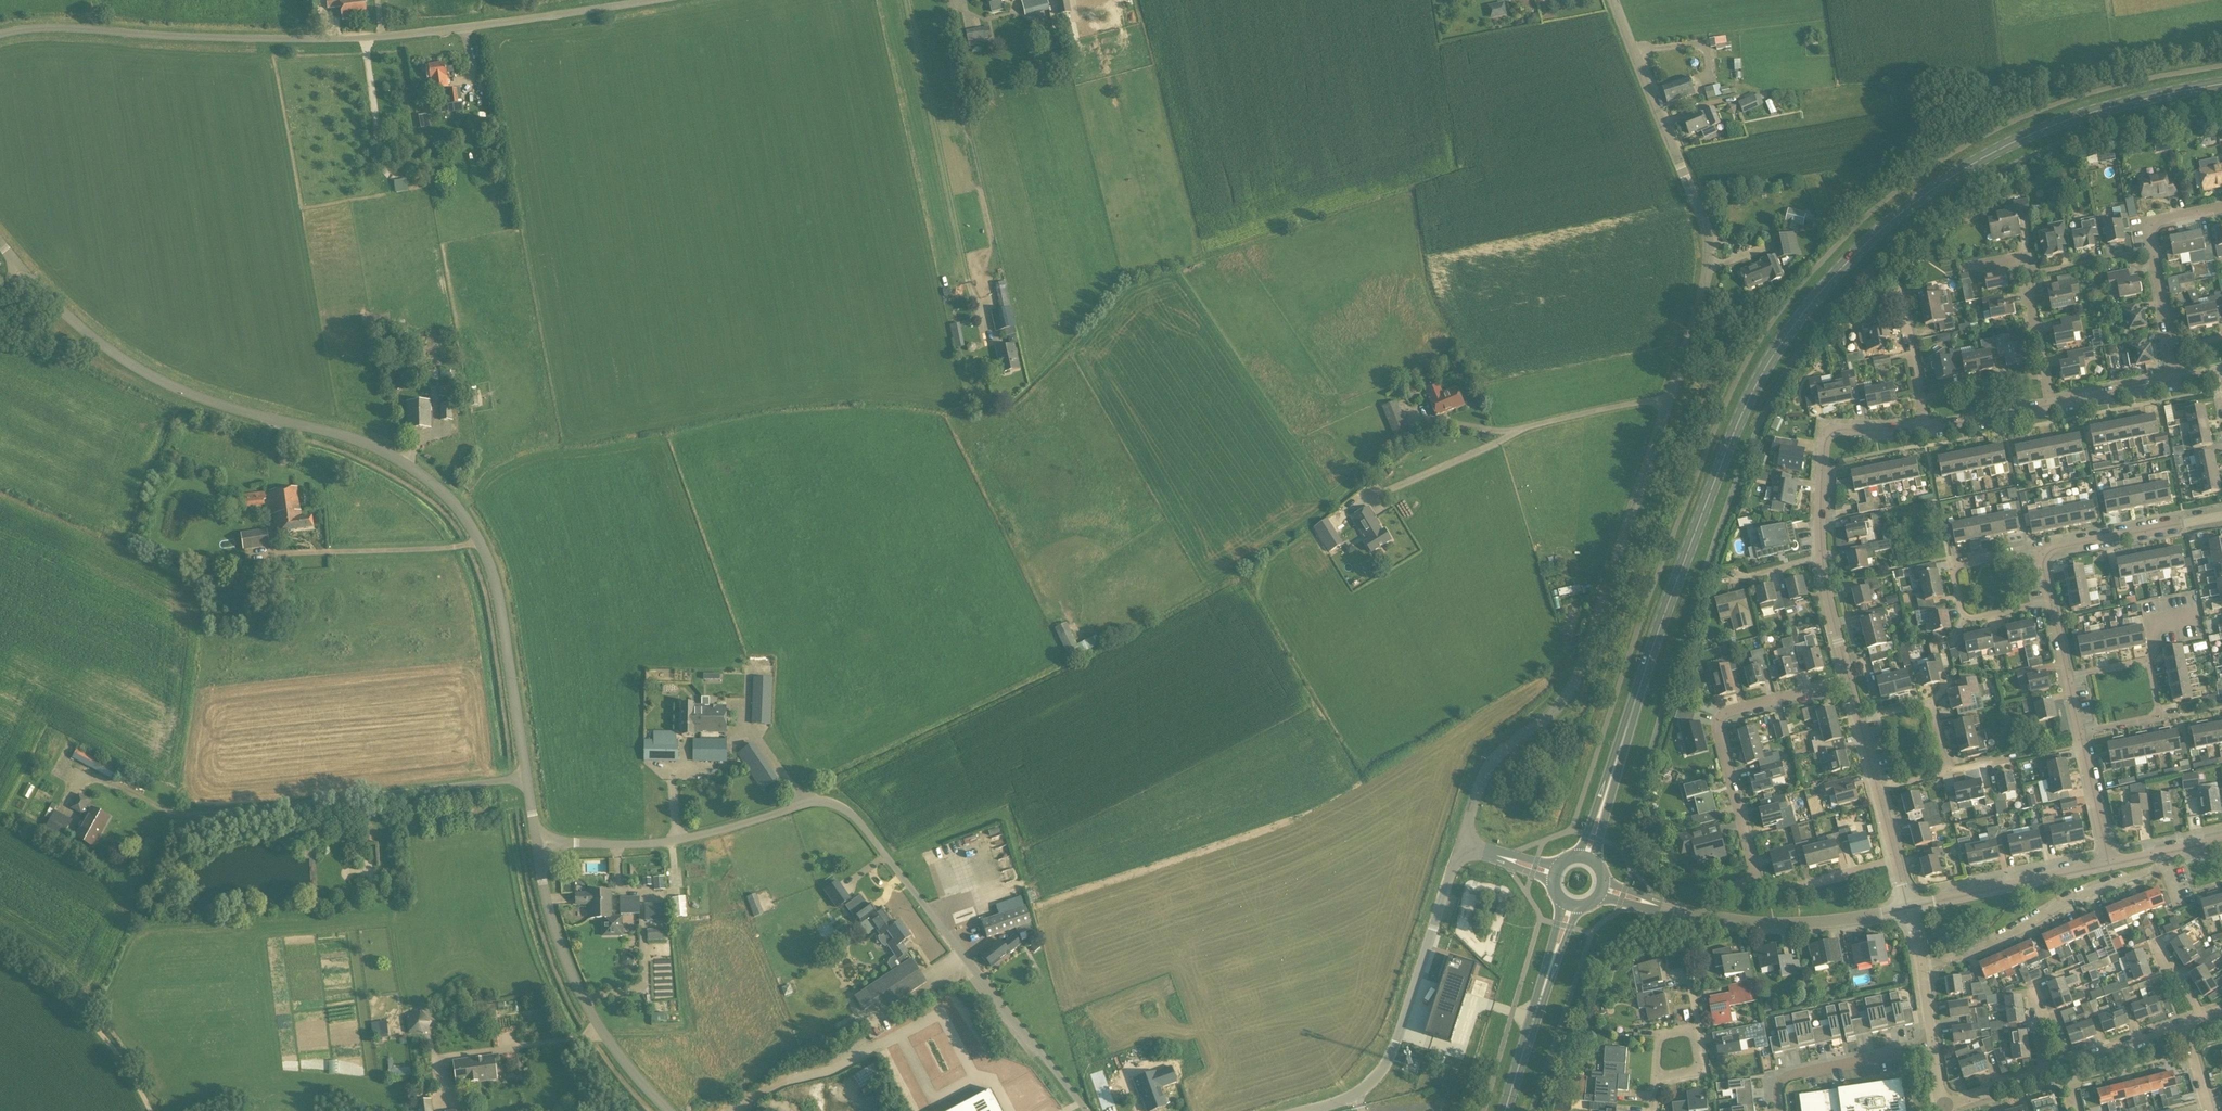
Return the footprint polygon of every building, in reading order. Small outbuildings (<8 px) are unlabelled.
[(365,0),(327,0),(327,9),(341,7),(342,19),(359,17),(359,16),(367,15),(365,0)] [(1021,1),(1024,16),(1049,10),(1047,0),(1023,0),(1021,1)] [(1058,16),(1071,13),(1068,0),(1054,0),(1058,16)] [(1491,19),(1508,14),(1504,1),(1487,6),(1491,19)] [(989,25),(966,31),(969,45),(992,40),(989,25)] [(1726,37),(1709,39),(1710,48),(1716,47),(1717,50),(1726,49),(1726,51),(1731,50),(1730,42),(1727,43),(1726,37)] [(429,66),(432,90),(448,88),(445,64),(429,66)] [(1695,95),(1689,78),(1663,86),(1668,103),(1695,95)] [(1704,89),(1707,99),(1737,92),(1736,88),(1729,90),(1728,86),(1720,88),(1719,85),(1704,89)] [(462,109),(460,89),(457,89),(457,88),(448,89),(450,103),(451,103),(452,110),(462,109)] [(1738,102),(1743,113),(1764,105),(1759,94),(1754,96),(1752,93),(1744,96),(1745,99),(1738,102)] [(1728,113),(1737,113),(1737,104),(1728,104),(1728,113)] [(1714,107),(1701,113),(1683,120),(1689,134),(1696,131),(1697,133),(1708,128),(1721,123),(1714,107)] [(428,114),(418,116),(421,129),(430,127),(428,114)] [(2200,171),(2204,190),(2221,186),(2221,166),(2200,171)] [(2173,181),(2166,182),(2165,176),(2139,181),(2143,199),(2159,196),(2160,199),(2176,196),(2173,181)] [(394,180),(396,191),(408,190),(407,178),(394,180)] [(2014,202),(2015,207),(2004,209),(2005,213),(1997,215),(1998,219),(1989,221),(1991,234),(2001,232),(2002,239),(2020,235),(2017,217),(2030,214),(2027,199),(2014,202)] [(2105,222),(2106,225),(2104,225),(2108,245),(2124,241),(2123,234),(2131,233),(2129,219),(2128,214),(2127,214),(2126,206),(2120,207),(2122,215),(2113,216),(2114,220),(2105,222)] [(1806,213),(1788,209),(1785,222),(1803,226),(1806,213)] [(2076,222),(2078,233),(2072,234),(2076,251),(2094,247),(2092,237),(2100,236),(2096,217),(2083,219),(2083,220),(2076,222)] [(2052,258),(2051,256),(2062,254),(2061,247),(2069,245),(2064,222),(2048,225),(2049,232),(2040,234),(2042,244),(2040,244),(2040,246),(2042,246),(2045,257),(2047,257),(2047,259),(2052,258)] [(1773,237),(1777,259),(1800,254),(1795,232),(1773,237)] [(2192,234),(2185,236),(2189,253),(2203,250),(2205,261),(2208,263),(2213,262),(2214,262),(2210,240),(2202,241),(2201,233),(2192,234)] [(2180,255),(2189,253),(2185,236),(2170,239),(2172,250),(2166,252),(2168,262),(2181,260),(2180,255)] [(1770,283),(1783,278),(1784,278),(1775,255),(1760,261),(1761,264),(1742,271),(1749,288),(1769,280),(1770,283)] [(2110,293),(2119,291),(2121,299),(2140,295),(2137,278),(2130,279),(2128,270),(2107,274),(2110,293)] [(2005,273),(1985,276),(1977,278),(1978,285),(1986,283),(1988,291),(2007,287),(2005,273)] [(2193,274),(2177,276),(2167,278),(2169,287),(2195,282),(2193,274)] [(1961,281),(1965,302),(1974,301),(1970,279),(1961,281)] [(2078,294),(2075,281),(2047,286),(2048,294),(2047,295),(2047,299),(2049,299),(2051,311),(2058,310),(2058,312),(2066,310),(2066,308),(2073,307),(2070,295),(2078,294)] [(2196,290),(2195,282),(2169,287),(2170,295),(2196,290)] [(1928,296),(1920,297),(1922,312),(1943,308),(1952,306),(1952,305),(1949,291),(1937,294),(1935,287),(1927,289),(1928,296)] [(1016,327),(1006,288),(996,290),(1000,310),(990,312),(995,332),(1016,327)] [(1984,310),(1990,309),(1992,319),(2013,315),(2010,301),(2004,303),(2003,295),(1982,299),(1984,310)] [(2204,326),(2219,324),(2217,314),(2221,313),(2221,298),(2221,296),(2208,299),(2209,306),(2200,308),(2204,326)] [(2189,329),(2204,326),(2199,300),(2193,301),(2194,309),(2185,310),(2189,329)] [(2119,318),(2127,316),(2129,331),(2147,327),(2143,311),(2138,312),(2136,304),(2117,307),(2119,318)] [(1953,319),(1946,320),(1943,308),(1922,312),(1925,326),(1934,324),(1935,329),(1939,329),(1940,332),(1955,329),(1953,319)] [(2066,347),(2066,344),(2075,343),(2073,333),(2082,332),(2078,315),(2060,319),(2062,328),(2053,330),(2055,337),(2052,338),(2054,347),(2057,346),(2057,349),(2066,347)] [(1872,341),(1867,342),(1869,351),(1888,347),(1886,339),(1888,339),(1890,337),(1887,323),(1885,321),(1873,323),(1874,330),(1871,331),(1870,333),(1872,341)] [(959,323),(950,325),(951,332),(960,330),(959,323)] [(399,328),(394,328),(394,331),(394,337),(408,336),(408,331),(408,328),(399,328)] [(1999,359),(2006,358),(2008,367),(2022,364),(2019,345),(2011,347),(2009,335),(1995,338),(1996,343),(1999,359)] [(2126,354),(2134,352),(2136,366),(2153,363),(2150,346),(2144,347),(2143,339),(2124,343),(2126,354)] [(970,343),(966,346),(967,351),(972,353),(976,349),(975,344),(970,343)] [(1986,352),(1975,354),(1979,373),(1993,370),(1991,361),(1999,359),(1996,343),(1984,345),(1986,352)] [(1001,373),(1019,369),(1013,345),(996,349),(1001,373)] [(1946,351),(1943,347),(1929,359),(1930,362),(1933,361),(1937,381),(1951,378),(1950,372),(1957,371),(1957,370),(1953,352),(1953,350),(1946,351)] [(2067,353),(2069,362),(2060,364),(2064,381),(2081,377),(2079,369),(2086,368),(2084,360),(2094,358),(2092,347),(2067,353)] [(1965,375),(1979,373),(1975,354),(1962,356),(1961,350),(1953,352),(1957,370),(1964,369),(1965,375)] [(1861,352),(1846,355),(1847,364),(1852,363),(1863,361),(1861,352)] [(1874,367),(1891,364),(1890,355),(1872,358),(1874,367)] [(1843,382),(1832,384),(1836,404),(1852,401),(1850,391),(1857,390),(1856,386),(1852,363),(1847,364),(1849,371),(1841,373),(1843,382)] [(1442,394),(1437,381),(1434,375),(1423,380),(1431,399),(1430,400),(1437,417),(1464,406),(1457,388),(1442,394)] [(1812,398),(1819,397),(1821,406),(1836,404),(1832,384),(1822,386),(1821,377),(1808,379),(1812,398)] [(1868,409),(1882,406),(1878,388),(1872,389),(1871,383),(1856,386),(1857,390),(1859,401),(1866,400),(1868,409)] [(1892,385),(1878,388),(1882,406),(1896,403),(1892,385)] [(451,404),(440,404),(440,420),(452,420),(452,414),(459,414),(458,387),(440,387),(440,397),(454,397),(454,403),(451,403),(451,404)] [(477,394),(468,395),(470,406),(479,405),(477,394)] [(430,401),(406,401),(407,429),(431,428),(430,401)] [(1410,432),(1397,401),(1382,407),(1395,438),(1410,432)] [(2175,420),(2185,418),(2184,409),(2189,408),(2188,403),(2176,405),(2172,406),(2175,420)] [(2185,410),(2187,419),(2167,422),(2168,428),(2188,424),(2207,420),(2205,406),(2185,410)] [(2156,445),(2168,442),(2166,434),(2158,435),(2155,416),(2143,418),(2147,438),(2154,436),(2156,445)] [(2134,440),(2141,439),(2143,447),(2148,446),(2147,438),(2143,418),(2130,421),(2134,440)] [(2188,424),(2189,431),(2180,433),(2181,439),(2190,437),(2210,433),(2207,420),(2188,424)] [(2121,442),(2128,441),(2130,449),(2135,448),(2134,440),(2130,421),(2117,423),(2121,442)] [(2108,445),(2115,443),(2117,452),(2123,451),(2121,442),(2117,423),(2104,426),(2108,445)] [(2110,453),(2108,445),(2104,426),(2090,428),(2095,455),(2104,453),(2104,454),(2110,453)] [(2194,450),(2194,449),(2212,446),(2210,433),(2190,437),(2192,446),(2183,447),(2184,452),(2194,450)] [(2087,451),(2084,452),(2083,452),(2079,435),(2068,437),(2071,456),(2079,455),(2080,464),(2089,462),(2087,451)] [(1771,453),(1780,455),(1778,468),(1800,472),(1804,450),(1796,449),(1798,442),(1774,437),(1771,453)] [(2059,459),(2066,457),(2068,466),(2073,465),(2071,456),(2068,437),(2055,440),(2059,459)] [(2046,461),(2053,460),(2055,469),(2060,468),(2059,459),(2055,440),(2042,442),(2046,461)] [(2033,464),(2040,462),(2042,471),(2047,470),(2046,461),(2042,442),(2029,445),(2033,464)] [(2035,473),(2033,464),(2029,445),(2015,448),(2018,467),(2028,465),(2029,474),(2035,473)] [(1995,467),(2002,466),(2004,474),(2009,473),(2007,462),(2006,463),(2003,446),(1991,448),(1995,467)] [(1991,448),(1978,450),(1983,478),(1984,478),(1982,471),(1989,469),(1991,477),(1997,476),(1995,467),(1991,448)] [(1969,472),(1976,471),(1978,479),(1983,478),(1978,450),(1965,453),(1969,472)] [(1965,453),(1953,455),(1956,475),(1964,473),(1965,482),(1966,481),(1966,482),(1971,481),(1969,472),(1965,453)] [(2188,473),(2197,471),(2216,467),(2213,453),(2194,457),(2196,465),(2187,467),(2188,473)] [(1958,483),(1956,475),(1953,455),(1938,458),(1942,477),(1951,476),(1953,484),(1958,483)] [(1907,481),(1915,479),(1917,488),(1922,487),(1920,476),(1919,477),(1916,459),(1903,462),(1907,481)] [(1895,483),(1902,482),(1904,491),(1909,490),(1907,481),(1903,462),(1891,464),(1895,483)] [(2093,465),(2094,470),(2111,467),(2110,462),(2093,465)] [(1882,486),(1889,484),(1891,493),(1897,492),(1895,483),(1891,464),(1878,467),(1882,486)] [(1869,488),(1877,487),(1878,496),(1884,495),(1882,486),(1878,467),(1865,469),(1869,488)] [(2197,471),(2198,478),(2189,480),(2190,485),(2200,483),(2219,480),(2216,467),(2197,471)] [(1855,491),(1864,490),(1866,504),(1857,505),(1859,514),(1874,511),(1869,488),(1865,469),(1851,472),(1852,478),(1838,481),(1838,487),(1854,484),(1855,491)] [(1770,502),(1773,502),(1772,507),(1773,509),(1781,511),(1783,510),(1784,504),(1792,506),(1796,484),(1791,483),(1792,476),(1772,472),(1771,481),(1774,482),(1770,502)] [(2156,485),(2159,504),(2171,502),(2168,484),(2169,484),(2167,473),(2154,476),(2156,485)] [(2150,486),(2143,488),(2147,506),(2159,504),(2156,485),(2154,476),(2149,477),(2150,486)] [(2134,509),(2147,506),(2143,488),(2141,478),(2136,479),(2129,480),(2130,490),(2134,509)] [(2125,491),(2117,492),(2121,511),(2134,509),(2130,490),(2129,480),(2123,481),(2125,491)] [(2200,483),(2201,491),(2192,493),(2193,498),(2221,492),(2219,480),(2200,483)] [(2110,484),(2112,493),(2103,495),(2107,514),(2121,511),(2117,492),(2116,483),(2110,484)] [(301,518),(297,488),(270,492),(276,534),(313,528),(311,517),(301,518)] [(266,499),(265,492),(239,495),(240,503),(242,503),(243,507),(265,504),(264,500),(266,499)] [(2081,505),(2085,524),(2096,522),(2094,509),(2098,508),(2095,492),(2087,494),(2089,504),(2081,505)] [(2076,506),(2068,508),(2072,527),(2085,524),(2081,505),(2079,496),(2074,497),(2076,506)] [(2063,509),(2056,510),(2060,529),(2072,527),(2068,508),(2066,498),(2061,499),(2063,509)] [(2050,511),(2043,513),(2047,532),(2060,529),(2056,510),(2054,501),(2048,502),(2050,511)] [(2011,513),(2004,514),(2008,533),(2020,531),(2016,514),(2017,513),(2015,503),(2010,504),(2011,513)] [(2032,535),(2047,532),(2043,513),(2041,503),(2026,506),(2032,535)] [(1999,515),(1991,516),(1995,536),(2008,533),(2004,514),(2003,505),(1997,506),(1999,515)] [(1352,517),(1366,541),(1365,542),(1371,552),(1391,540),(1385,530),(1384,531),(1369,507),(1352,517)] [(1982,538),(1995,536),(1991,516),(1990,508),(1977,510),(1979,519),(1982,538)] [(1958,510),(1960,522),(1951,524),(1955,544),(1969,541),(1966,521),(1963,509),(1958,510)] [(1973,520),(1966,521),(1969,541),(1982,538),(1979,519),(1977,510),(1971,511),(1973,520)] [(1867,538),(1865,530),(1869,529),(1867,515),(1850,519),(1852,526),(1845,527),(1848,542),(1867,538)] [(1740,527),(1751,525),(1750,517),(1739,519),(1740,527)] [(1328,519),(1314,528),(1329,553),(1343,544),(1328,519)] [(1798,547),(1797,545),(1796,544),(1791,523),(1761,531),(1764,544),(1755,546),(1758,559),(1792,550),(1793,551),(1797,550),(1798,549),(1798,547)] [(267,529),(240,533),(243,550),(269,546),(267,529)] [(1850,548),(1851,555),(1848,556),(1851,572),(1868,569),(1866,559),(1875,558),(1874,552),(1892,549),(1890,540),(1850,548)] [(2212,557),(2221,555),(2221,540),(2210,543),(2211,551),(2202,553),(2203,559),(2212,557)] [(2177,578),(2176,569),(2185,568),(2182,548),(2166,551),(2170,570),(2172,579),(2177,578)] [(2165,580),(2163,572),(2170,570),(2166,551),(2154,554),(2158,573),(2159,581),(2165,580)] [(2152,583),(2150,574),(2158,573),(2154,554),(2141,556),(2145,575),(2147,584),(2152,583)] [(2214,564),(2198,567),(2199,573),(2215,570),(2221,568),(2221,555),(2212,557),(2214,564)] [(2139,585),(2137,577),(2145,575),(2141,556),(2128,558),(2132,578),(2134,586),(2139,585)] [(2126,588),(2125,579),(2132,578),(2128,558),(2116,561),(2120,578),(2119,578),(2121,589),(2126,588)] [(1914,582),(1920,581),(1922,588),(1940,584),(1937,571),(1935,562),(1910,568),(1911,577),(1913,576),(1914,582)] [(2094,574),(2085,576),(2083,567),(2064,571),(2067,585),(2086,581),(2099,579),(2098,575),(2094,576),(2094,574)] [(2216,577),(2207,579),(2208,584),(2217,582),(2221,582),(2221,568),(2215,570),(2216,577)] [(1795,606),(1793,600),(1807,596),(1802,578),(1786,582),(1788,591),(1782,593),(1785,609),(1795,606)] [(1873,607),(1869,592),(1880,589),(1877,580),(1877,578),(1864,581),(1866,588),(1853,592),(1858,611),(1873,607)] [(2088,589),(2086,581),(2067,585),(2070,598),(2098,593),(2097,587),(2088,589)] [(2219,590),(2209,592),(2210,597),(2220,595),(2221,595),(2221,582),(2217,582),(2219,590)] [(1560,595),(1581,590),(1580,584),(1559,589),(1560,595)] [(1922,588),(1923,594),(1916,596),(1919,610),(1935,607),(1933,600),(1943,598),(1940,584),(1922,588)] [(1756,590),(1760,605),(1761,610),(1774,607),(1775,611),(1785,609),(1782,593),(1781,592),(1775,594),(1773,586),(1756,590)] [(1720,617),(1730,615),(1734,632),(1752,627),(1743,593),(1716,600),(1720,617)] [(2072,610),(2091,607),(2100,605),(2098,593),(2070,598),(2072,610)] [(1887,597),(1888,603),(1898,601),(1897,595),(1887,597)] [(2221,603),(2211,604),(2213,610),(2221,608),(2221,595),(2220,595),(2221,603)] [(1931,623),(1933,633),(1935,640),(1946,637),(1945,630),(1950,629),(1946,612),(1937,614),(1935,607),(1919,610),(1914,611),(1918,626),(1931,623)] [(1860,622),(1864,635),(1883,630),(1888,629),(1884,616),(1885,615),(1883,608),(1866,612),(1868,620),(1860,622)] [(2125,631),(2118,632),(2121,651),(2134,648),(2130,630),(2128,615),(2122,616),(2125,631)] [(2138,628),(2130,630),(2134,648),(2146,646),(2142,628),(2143,627),(2141,617),(2136,618),(2138,628)] [(2033,621),(2020,624),(2024,642),(2037,639),(2033,621)] [(2112,633),(2105,634),(2108,653),(2121,651),(2118,632),(2116,622),(2110,623),(2112,633)] [(2010,637),(2000,639),(2004,655),(2012,654),(2011,650),(2017,648),(2016,644),(2024,642),(2020,624),(2007,627),(2010,637)] [(2103,624),(2090,627),(2095,656),(2108,653),(2105,634),(2103,624)] [(2084,628),(2086,638),(2078,639),(2081,658),(2095,656),(2090,627),(2084,628)] [(1801,673),(1808,672),(1808,673),(1824,669),(1819,650),(1813,651),(1812,649),(1816,648),(1812,635),(1805,637),(1806,643),(1798,645),(1794,628),(1790,629),(1792,637),(1798,661),(1801,673)] [(1886,644),(1883,630),(1864,635),(1867,649),(1868,649),(1870,657),(1886,652),(1895,650),(1892,642),(1886,644)] [(1070,631),(1058,636),(1069,658),(1080,652),(1077,645),(1070,631)] [(2000,639),(1992,641),(1990,631),(1977,634),(1981,652),(1988,650),(1989,658),(1995,656),(1996,657),(2004,655),(2000,639)] [(1968,655),(1981,652),(1977,634),(1963,637),(1965,646),(1958,648),(1961,664),(1969,662),(1968,655)] [(1798,661),(1792,637),(1781,640),(1783,649),(1777,650),(1780,662),(1775,664),(1779,680),(1794,676),(1791,663),(1798,661)] [(1929,645),(1932,657),(1939,655),(1936,646),(1936,643),(1929,645)] [(2193,653),(2184,655),(2182,646),(2163,650),(2165,664),(2185,661),(2194,659),(2193,653)] [(1906,647),(1899,649),(1904,667),(1911,665),(1908,652),(1907,648),(1906,647)] [(1765,684),(1762,671),(1769,669),(1764,649),(1750,652),(1752,659),(1749,659),(1751,668),(1745,670),(1749,688),(1765,684)] [(1888,659),(1886,652),(1870,657),(1872,663),(1888,659)] [(1939,655),(1932,657),(1928,658),(1930,666),(1919,669),(1924,686),(1939,682),(1937,674),(1945,672),(1940,655),(1939,655)] [(1709,663),(1710,669),(1717,696),(1735,691),(1730,672),(1737,670),(1734,656),(1721,659),(1721,660),(1709,663)] [(2027,660),(2029,668),(2029,669),(2032,668),(2043,666),(2041,657),(2027,660)] [(2186,668),(2185,661),(2165,664),(2168,677),(2187,673),(2196,672),(2195,666),(2186,668)] [(1876,680),(1877,679),(1882,698),(1897,694),(1892,676),(1883,678),(1880,665),(1873,667),(1876,680)] [(2034,675),(2032,668),(2029,669),(2029,668),(2015,671),(2016,673),(2019,687),(2030,685),(2031,693),(2049,689),(2046,673),(2034,675)] [(1906,672),(1892,676),(1897,694),(1911,691),(1906,672)] [(2189,681),(2187,673),(2168,677),(2170,690),(2190,686),(2199,685),(2198,679),(2189,681)] [(753,677),(751,724),(771,725),(772,678),(753,677)] [(1955,682),(1957,691),(1949,693),(1953,710),(1972,705),(1970,696),(1980,693),(1976,677),(1955,682)] [(2191,694),(2190,686),(2170,690),(2173,702),(2201,697),(2200,692),(2191,694)] [(2202,704),(2219,700),(2218,694),(2201,697),(2202,704)] [(2024,713),(2036,711),(2039,722),(2056,719),(2052,701),(2039,704),(2037,698),(2022,701),(2024,713)] [(693,732),(726,733),(726,707),(693,706),(693,704),(683,704),(682,736),(693,736),(693,732)] [(1677,711),(1694,717),(1696,710),(1680,704),(1677,711)] [(1813,723),(1819,721),(1821,728),(1838,724),(1834,709),(1820,712),(1818,706),(1801,710),(1805,722),(1812,720),(1813,723)] [(1975,733),(1974,726),(1980,724),(1976,711),(1958,716),(1959,722),(1953,723),(1957,738),(1975,733)] [(2207,746),(2218,744),(2214,725),(2208,726),(2207,721),(2202,722),(2207,746)] [(1777,740),(1790,737),(1786,722),(1773,725),(1777,740)] [(2195,749),(2207,746),(2202,722),(2196,724),(2197,728),(2191,730),(2195,749)] [(1682,728),(1688,754),(1706,749),(1699,724),(1682,728)] [(1841,739),(1838,724),(1821,728),(1823,735),(1817,737),(1817,740),(1812,741),(1813,748),(1806,750),(1808,755),(1812,754),(1834,749),(1834,747),(1833,748),(1831,741),(1841,739)] [(1738,731),(1739,732),(1737,733),(1736,735),(1737,740),(1739,741),(1741,741),(1743,748),(1762,743),(1769,742),(1767,735),(1758,737),(1756,727),(1738,731)] [(2177,731),(2170,732),(2169,728),(2164,729),(2169,753),(2175,752),(2176,755),(2187,753),(2185,743),(2180,745),(2177,731)] [(2160,734),(2154,736),(2158,755),(2169,753),(2164,729),(2159,730),(2160,734)] [(1984,731),(1975,733),(1957,738),(1961,752),(1966,751),(1968,758),(1987,753),(1984,742),(1987,741),(1984,731)] [(2146,757),(2158,755),(2154,736),(2147,737),(2147,732),(2141,733),(2146,757)] [(2137,739),(2131,740),(2135,760),(2146,757),(2141,733),(2136,734),(2137,739)] [(2123,762),(2135,760),(2131,740),(2125,741),(2124,736),(2118,737),(2123,762)] [(2111,764),(2123,762),(2118,737),(2113,739),(2114,744),(2107,745),(2111,764)] [(678,762),(678,739),(677,739),(677,741),(644,740),(644,762),(678,762)] [(726,740),(693,740),(692,762),(726,762),(726,740)] [(1763,754),(1762,751),(1764,751),(1762,743),(1743,748),(1747,764),(1758,761),(1760,768),(1781,762),(1778,751),(1772,753),(1771,751),(1763,754)] [(736,754),(762,792),(778,780),(753,744),(736,754)] [(114,780),(120,769),(78,747),(72,758),(114,780)] [(1845,752),(1835,755),(1834,749),(1812,754),(1814,761),(1819,760),(1820,764),(1829,762),(1832,773),(1849,768),(1845,752)] [(2065,760),(2061,761),(2060,755),(2039,760),(2042,772),(2048,771),(2050,780),(2069,775),(2065,760)] [(2193,770),(2211,766),(2210,761),(2192,764),(2193,770)] [(1750,777),(1752,784),(1751,785),(1750,786),(1750,787),(1750,788),(1750,789),(1751,790),(1751,791),(1752,791),(1752,792),(1753,792),(1754,792),(1754,793),(1772,788),(1770,781),(1785,777),(1781,762),(1760,768),(1762,774),(1750,777)] [(2189,765),(2172,769),(2173,774),(2190,770),(2189,765)] [(2199,788),(2198,773),(2181,775),(2182,790),(2199,788)] [(2007,801),(2005,795),(2015,792),(2011,774),(1998,777),(1999,785),(1991,787),(1995,803),(2007,801)] [(2050,780),(2046,781),(2048,790),(2046,790),(2049,803),(2069,798),(2067,791),(2072,790),(2069,775),(2050,780)] [(1827,797),(1836,795),(1838,806),(1857,801),(1853,784),(1852,785),(1850,778),(1821,786),(1824,797),(1827,797)] [(1981,780),(1968,783),(1972,801),(1985,798),(1986,806),(1994,804),(1991,788),(1983,790),(1981,780)] [(1711,793),(1708,794),(1705,781),(1684,786),(1687,800),(1694,798),(1698,815),(1691,817),(1694,826),(1716,821),(1713,811),(1716,810),(1711,793)] [(1972,801),(1968,783),(1954,786),(1956,796),(1948,798),(1951,813),(1960,811),(1960,810),(1973,807),(1972,801)] [(2129,797),(2131,809),(2122,810),(2125,829),(2141,827),(2140,817),(2142,816),(2142,813),(2150,811),(2148,794),(2147,794),(2145,783),(2130,786),(2131,797),(2129,797)] [(2198,791),(2202,815),(2221,812),(2218,788),(2198,791)] [(2172,819),(2170,804),(2178,803),(2176,790),(2168,791),(2168,793),(2152,795),(2156,821),(2172,819)] [(1907,815),(1908,815),(1910,822),(1923,818),(1923,819),(1939,815),(1936,802),(1922,806),(1919,793),(1902,797),(1907,815)] [(79,794),(71,808),(81,814),(81,813),(85,815),(88,809),(85,807),(89,799),(79,794)] [(2028,795),(2030,806),(2036,805),(2034,794),(2028,795)] [(1760,801),(1762,809),(1759,810),(1763,826),(1783,820),(1780,810),(1791,807),(1789,800),(1786,801),(1784,795),(1760,801)] [(2062,811),(2077,808),(2075,798),(2059,801),(2060,803),(2062,811)] [(110,818),(92,808),(77,834),(95,844),(110,818)] [(1820,810),(1812,813),(1813,819),(1822,817),(1820,810)] [(72,820),(55,811),(43,833),(60,842),(72,820)] [(2073,824),(2065,826),(2069,844),(2085,841),(2080,823),(2078,814),(2071,815),(2073,824)] [(1932,842),(1928,829),(1942,825),(1939,815),(1923,819),(1925,826),(1911,830),(1915,846),(1932,842)] [(2065,826),(2056,828),(2053,816),(2041,819),(2043,824),(2045,833),(2051,831),(2054,847),(2069,844),(2065,826)] [(1681,855),(1698,850),(1702,864),(1726,858),(1717,824),(1676,836),(1681,855)] [(2023,833),(2027,853),(2042,850),(2041,846),(2047,844),(2045,833),(2043,824),(2029,827),(2030,831),(2023,833)] [(1800,865),(1807,863),(1808,867),(1823,863),(1818,845),(1809,848),(1808,842),(1802,843),(1797,825),(1790,827),(1800,865)] [(1990,842),(1981,844),(1984,862),(1999,859),(1997,846),(2003,845),(2000,831),(1999,826),(1987,829),(1990,842)] [(1839,831),(1839,833),(1841,843),(1849,841),(1853,855),(1869,851),(1865,835),(1852,838),(1849,828),(1839,831)] [(2005,853),(2011,852),(2012,857),(2027,853),(2023,833),(2014,835),(2013,831),(2007,832),(2007,829),(2000,831),(2003,845),(2005,853)] [(1828,843),(1818,845),(1823,863),(1838,859),(1837,855),(1844,853),(1841,843),(1839,833),(1826,837),(1828,843)] [(1969,866),(1984,862),(1981,844),(1971,846),(1969,837),(1957,840),(1960,854),(1967,853),(1969,866)] [(1792,871),(1789,859),(1797,857),(1794,845),(1770,852),(1776,875),(1792,871)] [(1924,852),(1926,860),(1921,861),(1925,877),(1941,873),(1937,858),(1941,857),(1939,848),(1924,852)] [(588,871),(607,871),(608,861),(588,861),(588,871)] [(664,877),(653,877),(654,890),(665,889),(664,877)] [(651,878),(643,878),(643,886),(651,885),(651,878)] [(849,899),(837,881),(824,890),(837,908),(849,899)] [(2158,890),(2145,895),(2151,910),(2164,905),(2158,890)] [(2218,897),(2217,891),(2212,892),(2218,916),(2221,915),(2221,896),(2218,897)] [(590,918),(603,918),(603,936),(622,936),(622,917),(611,917),(611,892),(589,893),(589,894),(576,894),(576,905),(590,905),(590,918)] [(2205,920),(2218,916),(2212,892),(2206,894),(2208,900),(2200,902),(2205,920)] [(763,913),(756,894),(746,897),(753,917),(763,913)] [(673,896),(674,916),(687,915),(686,895),(673,896)] [(2145,895),(2132,900),(2138,915),(2151,910),(2145,895)] [(639,897),(619,897),(620,914),(640,914),(639,897)] [(2131,918),(2138,915),(2132,900),(2119,905),(2127,926),(2133,923),(2131,918)] [(663,903),(645,903),(645,921),(663,921),(663,903)] [(881,1013),(926,983),(907,953),(908,953),(901,943),(910,937),(899,922),(894,926),(881,907),(876,910),(871,903),(852,915),(866,934),(875,928),(880,936),(878,937),(879,941),(882,946),(885,947),(887,946),(901,966),(865,989),(854,997),(864,1012),(875,1004),(881,1013)] [(1025,905),(981,921),(986,938),(1016,929),(1018,934),(1032,929),(1025,905)] [(2114,931),(2127,926),(2119,905),(2106,910),(2114,931)] [(2094,914),(2081,920),(2088,935),(2090,941),(2096,938),(2094,933),(2100,930),(2105,940),(2104,941),(2107,948),(2104,949),(2108,957),(2116,953),(2105,924),(2099,926),(2094,914)] [(2180,929),(2175,917),(2169,919),(2171,924),(2163,927),(2166,934),(2180,929)] [(2075,941),(2088,935),(2081,920),(2068,926),(2075,941)] [(2148,938),(2150,941),(2156,939),(2150,925),(2143,928),(2147,938),(2148,938)] [(2067,944),(2075,941),(2068,926),(2055,931),(2067,958),(2072,956),(2067,944)] [(666,928),(646,930),(647,940),(667,938),(666,928)] [(2049,952),(2055,949),(2060,961),(2067,958),(2055,931),(2042,937),(2041,935),(2035,937),(2045,959),(2051,957),(2049,952)] [(2196,938),(2192,931),(2171,944),(2178,955),(2193,946),(2190,941),(2196,938)] [(2221,943),(2221,934),(2211,937),(2213,942),(2220,940),(2220,943),(2221,943)] [(991,968),(1009,954),(1021,944),(1014,935),(1001,944),(999,942),(981,955),(991,968)] [(2132,940),(2135,947),(2146,942),(2144,935),(2132,940)] [(1871,963),(1872,966),(1888,963),(1883,936),(1874,938),(1875,940),(1860,943),(1860,945),(1851,947),(1855,966),(1871,963)] [(2113,939),(2117,949),(2126,946),(2122,936),(2113,939)] [(2030,942),(2018,947),(2026,967),(2031,965),(2030,961),(2037,958),(2039,962),(2045,959),(2035,937),(2029,940),(2030,942)] [(1035,942),(1029,947),(1035,953),(1040,948),(1035,942)] [(2184,966),(2197,958),(2200,963),(2212,955),(2208,950),(2205,952),(2199,942),(2193,946),(2178,955),(2184,966)] [(1828,945),(1827,943),(1810,946),(1814,965),(1824,963),(1825,965),(1842,961),(1838,943),(1828,945)] [(1755,955),(1758,955),(1761,968),(1780,965),(1782,977),(1801,974),(1798,961),(1792,962),(1791,955),(1778,958),(1776,945),(1764,947),(1763,944),(1753,946),(1755,955)] [(2086,957),(2083,958),(2084,961),(2084,962),(2085,966),(2093,963),(2098,961),(2092,946),(2083,950),(2086,957)] [(2011,968),(2019,965),(2021,969),(2018,970),(2025,984),(2032,981),(2026,967),(2018,947),(2005,953),(2011,968)] [(1745,972),(1747,982),(1754,981),(1749,952),(1732,956),(1731,948),(1713,951),(1715,968),(1723,966),(1725,976),(1745,972)] [(2120,960),(2119,960),(2119,961),(2123,972),(2146,964),(2142,951),(2127,956),(2127,957),(2120,960)] [(2200,963),(2203,967),(2190,975),(2197,986),(2210,978),(2207,973),(2215,969),(2211,963),(2221,956),(2218,951),(2212,955),(2200,963)] [(2004,971),(2011,968),(2005,953),(1992,958),(1998,974),(2001,981),(2007,978),(2004,971)] [(625,955),(622,958),(622,963),(626,966),(630,966),(634,963),(633,958),(630,955),(625,955)] [(1426,1028),(1424,1034),(1433,1037),(1451,1043),(1453,1037),(1455,1030),(1457,1024),(1459,1018),(1461,1011),(1465,999),(1467,993),(1468,993),(1477,965),(1449,955),(1440,983),(1441,984),(1439,990),(1435,1003),(1433,1009),(1431,1015),(1428,1022),(1426,1028)] [(2111,965),(2108,957),(2099,961),(2098,961),(2093,963),(2095,969),(2096,971),(2111,965)] [(1986,979),(1998,974),(1992,958),(1979,964),(1981,968),(1975,971),(1980,983),(1985,994),(1986,996),(1986,997),(1992,995),(1986,982),(1987,982),(1986,979)] [(1639,965),(1643,986),(1667,982),(1663,961),(1639,965)] [(2083,974),(2095,969),(2093,963),(2085,966),(2080,968),(2083,974)] [(2150,976),(2146,964),(2123,972),(2127,982),(2120,985),(2119,982),(2102,988),(2105,996),(2112,994),(2121,991),(2129,988),(2127,983),(2135,980),(2136,981),(2150,976)] [(1957,974),(1958,978),(1946,979),(1948,995),(1962,993),(1961,982),(1971,981),(1970,972),(1957,974)] [(2075,975),(2063,979),(2048,984),(2052,997),(2067,992),(2066,986),(2078,982),(2075,975)] [(2213,982),(2210,978),(2197,986),(2203,997),(2217,989),(2221,985),(2221,976),(2213,982)] [(1758,1001),(1754,981),(1747,982),(1729,986),(1730,993),(1710,997),(1712,1006),(1710,1007),(1714,1026),(1733,1022),(1729,1006),(1758,1001)] [(2144,1003),(2149,1017),(2161,1013),(2156,998),(2153,991),(2147,994),(2145,989),(2151,987),(2149,981),(2138,985),(2139,989),(2140,991),(2144,1003)] [(1973,996),(1978,995),(1985,994),(1980,983),(1971,984),(1973,996)] [(790,985),(782,988),(785,995),(792,992),(790,985)] [(2144,1003),(2139,1004),(2136,995),(2130,998),(2129,993),(2139,989),(2138,985),(2129,988),(2121,991),(2125,1004),(2130,1002),(2132,1007),(2131,1007),(2136,1022),(2149,1017),(2144,1003)] [(2096,999),(2105,996),(2102,988),(2090,993),(2093,1001),(2097,999),(2096,999)] [(1670,995),(1664,996),(1662,989),(1636,994),(1639,1008),(1647,1007),(1649,1020),(1674,1016),(1670,995)] [(2007,1007),(2007,1012),(2023,1010),(2021,997),(2011,998),(2010,991),(2006,992),(1992,995),(1986,997),(1986,1000),(1987,1005),(1999,1004),(1999,1008),(2007,1007)] [(2121,1005),(2125,1004),(2121,991),(2112,994),(2115,1003),(2108,1006),(2116,1029),(2128,1025),(2121,1005)] [(1898,992),(1891,994),(1898,1028),(1915,1024),(1911,1008),(1902,1010),(1898,992)] [(2069,996),(2067,992),(2052,997),(2057,1009),(2071,1004),(2071,1003),(2085,999),(2083,992),(2069,996)] [(1881,996),(1873,997),(1881,1031),(1898,1028),(1891,994),(1889,994),(1893,1012),(1885,1014),(1881,996)] [(1863,1035),(1881,1031),(1873,997),(1865,999),(1869,1017),(1860,1019),(1863,1035)] [(2101,1015),(2101,1017),(2098,1018),(2104,1033),(2116,1029),(2108,1006),(2100,1009),(2097,999),(2093,1001),(2088,1002),(2094,1017),(2101,1015)] [(1966,1016),(1967,1022),(1988,1019),(1987,1007),(1968,1010),(1967,1002),(1950,1004),(1952,1018),(1966,1016)] [(2089,1019),(2094,1017),(2088,1002),(2081,1005),(2084,1014),(2076,1017),(2083,1040),(2096,1036),(2089,1019)] [(1846,1039),(1863,1035),(1860,1019),(1851,1021),(1847,1003),(1838,1005),(1846,1039)] [(1830,1026),(1821,1027),(1825,1043),(1841,1040),(1834,1006),(1826,1007),(1830,1026)] [(2060,1013),(2067,1030),(2066,1030),(2071,1045),(2083,1040),(2076,1017),(2073,1008),(2060,1013)] [(421,1010),(406,1017),(408,1034),(424,1036),(432,1022),(421,1010)] [(2025,1022),(2023,1010),(2007,1012),(2008,1017),(2000,1018),(2001,1021),(1990,1023),(1991,1032),(2002,1030),(2002,1026),(2009,1025),(2025,1022)] [(1808,1047),(1825,1043),(1821,1027),(1812,1029),(1808,1011),(1800,1013),(1808,1047)] [(667,1022),(667,1012),(653,1013),(653,1023),(667,1022)] [(1790,1051),(1808,1047),(1800,1013),(1792,1015),(1796,1033),(1787,1035),(1783,1016),(1790,1051)] [(1773,1054),(1790,1051),(1783,1016),(1774,1018),(1778,1037),(1769,1039),(1773,1054)] [(1967,1022),(1967,1027),(1953,1029),(1955,1043),(1972,1040),(1972,1039),(1983,1037),(1982,1030),(1990,1029),(1988,1019),(1967,1022)] [(1020,1042),(1024,1039),(1007,1021),(1003,1024),(1020,1042)] [(371,1023),(373,1036),(377,1035),(380,1035),(379,1022),(371,1023)] [(1768,1047),(1764,1024),(1726,1031),(1728,1038),(1717,1040),(1720,1055),(1741,1052),(1739,1041),(1756,1038),(1758,1049),(1768,1047)] [(844,1028),(825,1038),(829,1046),(848,1036),(844,1028)] [(2011,1042),(2012,1047),(2028,1045),(2026,1032),(2004,1035),(2003,1030),(2002,1030),(1991,1032),(1991,1037),(1992,1043),(2004,1041),(2004,1043),(2011,1042)] [(1993,1050),(1992,1043),(1991,1037),(1982,1041),(1987,1054),(1994,1051),(1993,1050)] [(810,1043),(802,1047),(806,1055),(814,1051),(810,1043)] [(1964,1079),(1976,1074),(1969,1052),(1966,1045),(1954,1050),(1964,1079)] [(2029,1058),(2028,1045),(2012,1047),(2013,1052),(2001,1054),(2000,1048),(1993,1050),(1994,1051),(2002,1074),(2008,1072),(2006,1061),(2014,1060),(2029,1058)] [(1590,1102),(1616,1104),(1617,1090),(1628,1091),(1629,1075),(1625,1075),(1627,1048),(1606,1047),(1604,1063),(1605,1063),(1604,1073),(1592,1072),(1591,1077),(1598,1078),(1598,1079),(1596,1079),(1595,1096),(1585,1095),(1584,1101),(1590,1102)] [(1981,1047),(1969,1052),(1976,1074),(1989,1070),(1981,1047)] [(497,1078),(494,1056),(452,1062),(455,1084),(469,1082),(469,1083),(478,1082),(478,1081),(497,1078)] [(1160,1089),(1177,1083),(1171,1067),(1133,1080),(1139,1097),(1141,1097),(1146,1110),(1153,1110),(1166,1106),(1160,1089)] [(2181,1071),(2172,1073),(2175,1084),(2182,1083),(2180,1077),(2183,1076),(2181,1071)] [(2172,1097),(2170,1088),(2176,1087),(2175,1084),(2172,1073),(2159,1076),(2167,1107),(2181,1104),(2179,1096),(2172,1097)] [(1105,1076),(1092,1081),(1098,1098),(1111,1094),(1105,1076)] [(2150,1093),(2159,1091),(2163,1108),(2167,1107),(2159,1076),(2147,1079),(2150,1093)] [(2150,1093),(2147,1079),(2135,1082),(2142,1110),(2147,1110),(2145,1104),(2146,1104),(2144,1095),(2150,1093)] [(1737,1096),(1752,1094),(1751,1080),(1716,1084),(1717,1092),(1736,1090),(1737,1096)] [(1798,1095),(1800,1110),(1906,1110),(1902,1081),(1798,1095)] [(2133,1098),(2135,1107),(2136,1107),(2137,1110),(2142,1110),(2135,1082),(2122,1086),(2125,1099),(2133,1098)] [(2122,1086),(2110,1089),(2114,1108),(2120,1107),(2120,1106),(2119,1101),(2125,1099),(2122,1086)] [(2097,1092),(2101,1106),(2107,1104),(2109,1110),(2115,1110),(2114,1108),(2110,1089),(2097,1092)] [(950,1110),(1001,1110),(990,1090),(950,1110)] [(1688,1101),(1672,1103),(1673,1110),(1701,1110),(1708,1110),(1705,1090),(1687,1092),(1688,1101)] [(1737,1096),(1738,1108),(1720,1110),(1755,1110),(1752,1094),(1737,1096)] [(430,1100),(417,1102),(418,1110),(432,1110),(430,1100)] [(2037,1110),(2053,1110),(2051,1101),(2035,1105),(2037,1110)] [(1616,1110),(1616,1104),(1590,1102),(1590,1110),(1605,1110),(1624,1110),(1616,1110)]
